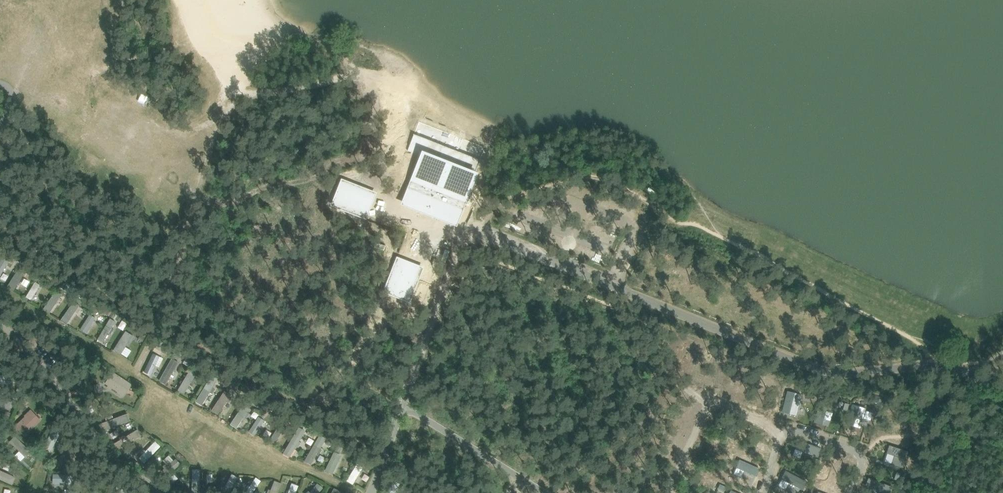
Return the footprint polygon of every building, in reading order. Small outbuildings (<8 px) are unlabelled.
[(407,194),(405,202),(435,214),(456,221),(473,177),(480,160),(414,134),(407,151),(422,156),(422,157),(407,194)] [(366,213),(366,212),(373,194),(355,187),(355,186),(343,182),(334,204),(365,216),(366,213)] [(413,287),(420,268),(410,264),(398,260),(386,291),(408,300),(413,287)] [(34,283),(27,297),(32,299),(39,285),(34,283)] [(66,323),(77,307),(70,302),(60,319),(66,323)] [(89,302),(83,310),(88,313),(94,305),(89,302)] [(105,307),(103,311),(110,316),(112,311),(105,307)] [(105,324),(108,318),(102,314),(98,321),(105,324)] [(98,340),(105,343),(116,321),(108,317),(98,340)] [(152,352),(142,371),(150,375),(160,356),(152,352)] [(166,385),(178,361),(170,357),(158,381),(166,385)] [(188,370),(176,389),(183,393),(195,374),(188,370)] [(124,397),(132,384),(112,372),(104,385),(124,397)] [(194,401),(201,405),(216,380),(209,376),(194,401)] [(232,382),(229,386),(236,391),(239,387),(232,382)] [(243,402),(234,418),(228,415),(224,421),(236,428),(250,406),(243,402)] [(15,426),(24,436),(41,421),(31,409),(24,416),(25,416),(15,426)] [(106,430),(129,420),(126,412),(103,421),(106,430)] [(250,432),(256,435),(261,422),(255,419),(250,432)] [(293,459),(299,450),(295,448),(306,430),(299,426),(282,452),(293,459)] [(44,447),(52,451),(61,431),(53,427),(44,447)] [(31,436),(28,440),(36,445),(38,440),(35,438),(34,438),(31,436)] [(154,440),(140,458),(147,463),(161,446),(154,440)] [(329,440),(326,444),(335,450),(337,445),(329,440)] [(355,463),(348,481),(355,484),(362,465),(355,463)] [(192,491),(202,491),(201,468),(191,468),(192,491)] [(231,489),(238,476),(231,473),(224,486),(231,489)] [(261,480),(255,477),(246,492),(248,492),(254,492),(261,480)] [(279,482),(272,480),(269,492),(277,492),(279,482)] [(279,492),(287,492),(289,483),(281,482),(279,492)] [(288,492),(296,492),(298,484),(291,483),(288,492)] [(311,492),(320,492),(324,487),(317,483),(311,492)]
